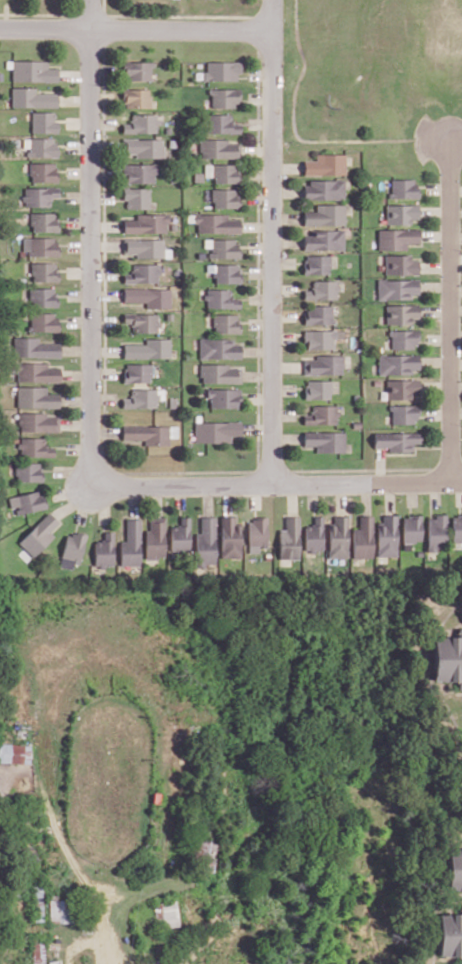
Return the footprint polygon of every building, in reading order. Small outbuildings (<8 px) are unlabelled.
[(49,66),(49,58),(13,59),(14,82),(59,81),(59,65),(49,66)] [(236,80),(236,71),(240,71),(240,59),(207,60),(207,72),(203,72),(203,81),(236,80)] [(152,80),(152,61),(124,62),(125,80),(152,80)] [(37,92),(37,85),(13,85),(13,108),(59,107),(59,92),(37,92)] [(150,107),(150,86),(123,86),(124,107),(150,107)] [(210,107),(238,108),(238,87),(211,86),(210,107)] [(33,110),(32,132),(57,133),(58,111),(33,110)] [(232,113),(210,112),(209,132),(240,133),(240,122),(231,122),(232,113)] [(123,133),(158,132),(158,113),(132,113),(132,122),(123,123),(123,133)] [(200,157),(239,158),(240,143),(228,143),(228,136),(201,135),(200,157)] [(57,137),(30,137),(30,156),(56,157),(57,137)] [(163,157),(163,137),(126,138),(126,154),(135,154),(135,158),(163,157)] [(302,160),(302,174),(344,175),(344,152),(315,152),(314,160),(302,160)] [(32,181),(57,182),(58,161),(32,161),(32,181)] [(213,176),(213,182),(239,183),(239,171),(233,171),(233,162),(205,161),(204,176),(213,176)] [(153,183),(154,162),(125,162),(125,182),(153,183)] [(417,177),(390,177),(389,197),(417,198),(417,177)] [(302,185),(302,200),(343,200),(344,179),(309,178),(309,185),(302,185)] [(51,207),(52,197),(60,198),(60,187),(26,185),(25,205),(51,207)] [(212,187),(213,208),(238,207),(237,186),(212,187)] [(124,208),(149,209),(150,188),(124,187),(124,208)] [(302,225),(344,225),(345,203),(315,203),(315,211),(302,211),(302,225)] [(386,223),(411,224),(411,220),(419,220),(419,204),(386,203),(386,223)] [(32,231),(59,232),(59,219),(54,218),(54,211),(32,211),(32,231)] [(167,232),(167,211),(136,212),(136,218),(123,218),(123,233),(167,232)] [(239,233),(239,219),(226,218),(227,213),(195,212),(195,232),(239,233)] [(302,235),(302,249),(343,250),(344,228),(313,228),(313,236),(302,235)] [(378,249),(407,250),(407,243),(419,243),(420,228),(378,228),(378,249)] [(58,255),(58,237),(24,236),(24,255),(58,255)] [(163,257),(162,237),(123,238),(124,254),(135,254),(135,258),(163,257)] [(238,237),(211,237),(210,257),(237,258),(238,237)] [(419,274),(419,259),(410,259),(410,254),(385,253),(385,274),(419,274)] [(329,254),(303,254),(303,274),(330,274),(329,254)] [(32,262),(31,273),(34,273),(34,279),(59,279),(59,270),(58,270),(58,267),(56,267),(56,262),(32,262)] [(123,283),(158,282),(157,262),(132,263),(132,271),(122,271),(123,283)] [(213,263),(214,283),(239,282),(238,262),(213,263)] [(419,278),(377,279),(378,299),(419,298),(419,278)] [(302,299),(337,300),(338,280),(312,279),(312,288),(303,288),(302,299)] [(123,286),(122,301),(145,302),(144,308),(168,308),(169,287),(123,286)] [(29,287),(29,299),(32,299),(32,304),(58,304),(58,295),(56,295),(56,291),(53,291),(53,287),(29,287)] [(239,308),(239,297),(228,297),(229,288),(205,287),(204,307),(239,308)] [(412,320),(419,321),(419,303),(386,303),(386,324),(411,324),(412,320)] [(304,324),(332,324),(332,306),(304,306),(304,324)] [(31,312),(31,325),(28,325),(28,329),(59,330),(59,321),(57,321),(57,316),(53,316),(53,312),(31,312)] [(132,332),(157,333),(157,313),(122,312),(122,325),(132,325),(132,332)] [(212,332),(238,333),(238,313),(212,312),(212,332)] [(333,349),(333,339),(344,338),(344,328),(303,329),(304,350),(333,349)] [(391,349),(419,348),(418,328),(390,329),(391,349)] [(14,336),(14,354),(59,355),(59,342),(37,342),(37,336),(14,336)] [(122,343),(123,358),(169,357),(168,337),(144,337),(144,343),(122,343)] [(198,358),(239,359),(240,344),(232,343),(232,338),(198,338),(198,358)] [(342,353),(314,354),(314,358),(302,358),(302,374),(343,374),(342,353)] [(420,373),(419,353),(378,354),(379,374),(420,373)] [(14,361),(14,370),(18,370),(18,379),(59,379),(59,367),(46,367),(46,361),(14,361)] [(123,363),(123,383),(150,382),(149,362),(123,363)] [(200,382),(240,383),(241,366),(227,366),(227,363),(200,362),(200,382)] [(386,399),(420,398),(419,377),(386,378),(386,399)] [(304,399),(330,399),(331,379),(304,379),(304,399)] [(17,386),(17,405),(59,405),(59,392),(46,392),(46,386),(17,386)] [(207,407),(239,408),(240,388),(208,387),(207,407)] [(122,408),(156,407),(156,388),(131,388),(131,397),(122,397),(122,408)] [(302,424),(337,424),(336,404),(312,404),(312,413),(302,414),(302,424)] [(391,423),(418,424),(418,404),(391,404),(391,423)] [(18,411),(18,423),(21,423),(21,429),(59,429),(59,415),(46,415),(46,411),(18,411)] [(230,443),(230,436),(239,436),(239,421),(194,420),(193,442),(230,443)] [(122,425),(122,440),(144,439),(144,445),(168,445),(168,425),(122,425)] [(302,446),(314,446),(314,452),(344,452),(344,430),(302,431),(302,446)] [(373,431),(373,447),(387,447),(387,451),(414,451),(413,443),(420,443),(420,431),(373,431)] [(21,437),(21,442),(18,442),(18,446),(21,446),(21,455),(55,455),(55,445),(47,445),(47,442),(45,442),(45,437),(21,437)] [(14,461),(14,473),(17,473),(17,479),(43,480),(43,469),(40,469),(40,461),(14,461)] [(9,496),(11,506),(18,505),(18,508),(16,508),(17,513),(47,506),(45,498),(43,498),(42,493),(38,494),(37,490),(9,496)] [(49,511),(20,541),(26,546),(20,553),(28,560),(54,534),(50,530),(59,521),(49,511)] [(384,513),(384,521),(379,521),(380,554),(398,554),(398,513),(384,513)] [(334,514),(334,523),(330,523),(330,555),(349,555),(348,514),(334,514)] [(453,515),(453,541),(461,541),(461,514),(453,515)] [(220,515),(233,515),(233,524),(238,524),(239,555),(220,555),(220,515)] [(256,515),(256,518),(251,518),(251,521),(247,521),(247,544),(260,543),(260,546),(265,546),(265,515),(256,515)] [(285,515),(285,528),(278,528),(278,557),(298,557),(298,515),(285,515)] [(314,515),(314,521),(310,521),(310,525),(305,525),(305,548),(322,548),(322,515),(314,515)] [(360,515),(360,528),(354,528),(354,556),(374,556),(373,515),(360,515)] [(428,516),(429,545),(448,544),(447,515),(428,516)] [(150,516),(164,516),(164,554),(157,554),(157,556),(146,556),(146,528),(150,528),(150,516)] [(181,516),(189,516),(189,549),(170,549),(170,526),(176,526),(176,523),(181,523),(181,516)] [(195,565),(204,565),(204,561),(214,561),(213,516),(200,516),(200,532),(195,532),(195,565)] [(403,516),(404,550),(412,550),(412,542),(423,541),(422,516),(403,516)] [(126,518),(140,518),(140,563),(121,564),(121,540),(127,540),(126,518)] [(63,555),(75,559),(75,561),(79,562),(87,532),(79,530),(78,532),(73,531),(72,535),(68,534),(63,555)] [(105,531),(113,530),(113,562),(95,562),(95,540),(101,540),(101,537),(105,537),(105,531)] [(458,626),(461,626),(461,688),(458,688),(458,679),(436,679),(436,635),(458,635),(458,626)] [(30,762),(32,744),(0,741),(0,759),(30,762)] [(461,839),(461,902),(461,893),(439,893),(439,848),(461,848),(461,839)] [(201,871),(215,871),(216,843),(202,843),(201,871)] [(158,929),(180,926),(176,900),(154,902),(158,929)] [(443,913),(461,913),(461,954),(443,954),(443,913)] [(44,943),(32,943),(33,963),(44,963),(44,943)]
